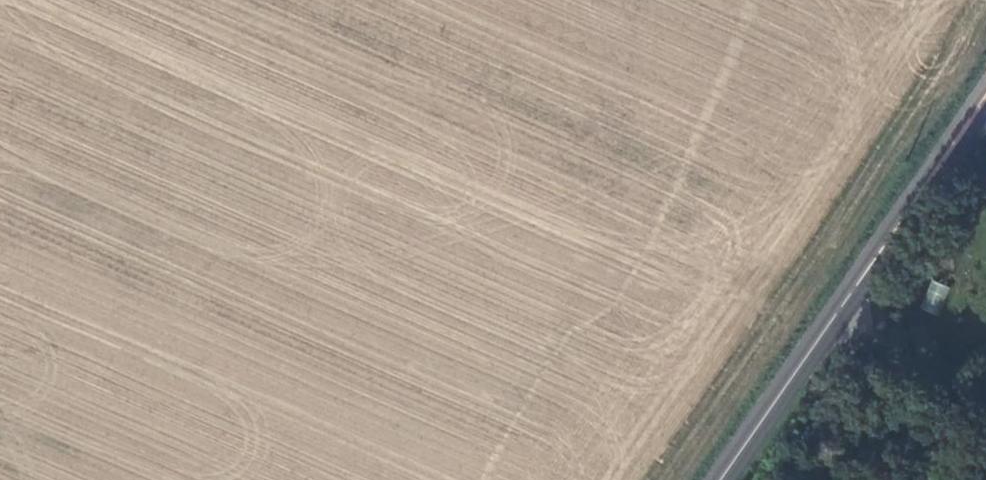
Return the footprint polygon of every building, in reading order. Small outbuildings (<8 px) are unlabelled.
[(930,280),(920,309),(938,315),(948,286),(930,280)]
